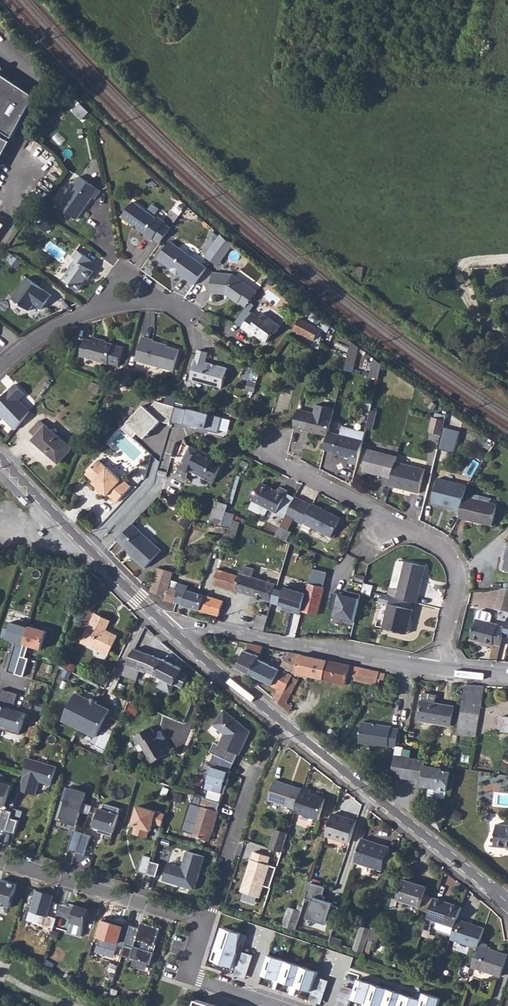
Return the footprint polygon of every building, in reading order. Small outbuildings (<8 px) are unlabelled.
[(11,140),(34,98),(0,75),(0,133),(11,140)] [(83,118),(90,111),(81,102),(74,109),(83,118)] [(8,145),(0,140),(0,161),(8,145)] [(97,200),(102,192),(81,177),(60,207),(79,220),(87,208),(86,207),(88,204),(89,205),(94,198),(97,200)] [(27,205),(37,213),(46,200),(35,193),(27,205)] [(152,240),(166,222),(159,217),(158,219),(136,203),(125,219),(135,226),(136,224),(139,226),(138,228),(147,234),(145,236),(152,240)] [(228,240),(222,235),(213,248),(219,252),(228,240)] [(234,245),(228,240),(219,252),(225,257),(234,245)] [(207,269),(207,268),(171,241),(159,258),(173,268),(173,271),(178,275),(181,274),(195,285),(207,269)] [(89,267),(94,261),(79,250),(74,257),(77,259),(70,268),(71,268),(65,277),(71,281),(71,285),(79,290),(84,283),(88,278),(89,279),(89,278),(94,271),(89,267)] [(225,257),(219,252),(213,260),(219,265),(225,257)] [(247,307),(258,291),(234,274),(214,273),(212,292),(227,294),(240,303),(240,302),(247,307)] [(53,294),(29,276),(14,296),(30,309),(35,302),(43,308),(53,294)] [(277,333),(282,326),(263,313),(260,317),(254,313),(244,327),(250,332),(251,330),(256,334),(268,342),(274,333),(277,333)] [(295,329),(316,340),(322,328),(302,318),(295,329)] [(137,360),(174,371),(180,350),(168,346),(163,345),(163,344),(154,341),(154,340),(143,337),(137,360)] [(114,345),(102,342),(102,340),(94,338),(93,341),(86,339),(81,356),(122,367),(127,349),(114,345)] [(351,342),(348,363),(357,364),(360,343),(351,342)] [(209,353),(199,350),(191,379),(223,388),(228,368),(217,365),(217,367),(212,365),(213,364),(206,362),(209,353)] [(375,359),(371,374),(379,376),(383,361),(375,359)] [(135,370),(127,367),(123,382),(131,384),(135,370)] [(16,430),(31,411),(20,400),(25,394),(15,384),(0,399),(0,414),(16,430)] [(121,427),(131,436),(136,431),(143,437),(161,420),(171,424),(171,422),(176,406),(156,401),(147,408),(143,404),(121,427)] [(298,409),(294,426),(328,435),(333,418),(335,409),(317,404),(315,413),(298,409)] [(189,410),(176,406),(171,422),(190,427),(191,424),(201,427),(200,429),(218,434),(223,418),(190,409),(189,410)] [(371,409),(366,428),(372,429),(377,411),(371,409)] [(430,432),(442,435),(444,428),(446,421),(434,418),(430,432)] [(37,436),(47,425),(41,420),(31,431),(37,436)] [(47,425),(34,439),(59,463),(72,448),(47,425)] [(349,461),(357,464),(365,431),(343,425),(340,434),(339,434),(335,451),(334,453),(350,457),(349,461)] [(461,432),(444,428),(442,435),(439,445),(456,449),(461,432)] [(335,451),(339,434),(329,431),(328,435),(325,448),(335,451)] [(363,472),(392,479),(396,462),(397,457),(368,450),(363,472)] [(195,456),(189,452),(174,478),(182,482),(184,483),(187,473),(189,470),(205,478),(203,480),(212,485),(222,465),(199,452),(195,456)] [(95,481),(99,485),(104,489),(108,494),(109,493),(118,501),(133,486),(124,477),(122,479),(102,459),(89,473),(96,480),(95,481)] [(392,479),(390,486),(419,494),(426,470),(396,462),(392,479)] [(452,508),(460,510),(465,490),(466,483),(467,481),(438,473),(432,500),(453,505),(452,508)] [(262,484),(253,502),(277,513),(287,493),(288,491),(281,487),(278,492),(262,484)] [(460,510),(459,515),(491,522),(496,502),(471,496),(472,491),(465,490),(460,510)] [(296,498),(287,493),(277,513),(286,518),(296,498)] [(304,501),(297,497),(296,498),(286,518),(282,527),(290,531),(295,519),(304,501)] [(304,501),(295,519),(304,523),(304,522),(333,536),(342,518),(328,511),(327,512),(322,509),(323,508),(313,503),(313,505),(304,501)] [(232,513),(226,512),(223,524),(229,526),(232,513)] [(181,522),(187,527),(192,521),(186,516),(181,522)] [(231,518),(230,527),(237,528),(238,519),(231,518)] [(345,519),(342,518),(333,536),(336,538),(345,519)] [(132,523),(117,539),(133,554),(131,555),(144,567),(160,550),(132,523)] [(230,527),(229,534),(236,536),(237,528),(230,527)] [(262,531),(259,538),(266,540),(268,533),(262,531)] [(395,568),(388,594),(414,601),(416,601),(426,565),(406,561),(403,570),(395,568)] [(397,561),(395,568),(403,570),(406,561),(397,561)] [(219,569),(214,583),(272,599),(276,583),(252,576),(254,568),(245,566),(241,580),(239,580),(240,575),(219,569)] [(159,567),(151,592),(166,595),(170,586),(174,572),(159,567)] [(306,593),(302,610),(318,613),(329,572),(313,569),(306,593)] [(356,578),(364,580),(366,574),(358,572),(356,578)] [(166,595),(165,599),(175,602),(178,589),(170,586),(166,595)] [(178,589),(175,602),(220,614),(224,600),(201,593),(179,586),(178,589)] [(501,587),(496,607),(507,610),(507,586),(501,587)] [(302,610),(306,593),(285,588),(280,604),(302,610)] [(353,621),(361,593),(345,588),(344,593),(333,590),(329,606),(336,608),(334,613),(343,616),(342,618),(353,621)] [(388,594),(381,592),(379,600),(389,603),(383,625),(403,631),(408,615),(411,616),(413,608),(412,607),(414,601),(388,594)] [(494,641),(501,643),(504,633),(505,627),(499,625),(499,623),(491,621),(492,614),(491,612),(481,609),(479,611),(472,638),(493,644),(494,641)] [(255,627),(264,630),(266,630),(270,614),(259,611),(255,627)] [(94,613),(80,640),(107,654),(115,637),(103,631),(109,621),(94,613)] [(29,626),(12,621),(10,629),(5,627),(2,637),(16,641),(7,671),(15,674),(24,644),(29,626)] [(46,631),(29,626),(24,644),(41,649),(46,631)] [(249,643),(237,667),(251,674),(258,660),(264,647),(249,643)] [(133,649),(121,674),(136,680),(141,670),(147,672),(147,671),(155,675),(163,660),(152,655),(133,649)] [(283,661),(280,660),(277,666),(281,667),(280,668),(293,674),(297,676),(298,675),(299,673),(310,676),(314,658),(284,651),(282,655),(286,657),(283,661)] [(314,658),(310,676),(332,682),(337,663),(314,658)] [(163,660),(155,675),(176,686),(176,685),(182,687),(188,675),(182,672),(183,669),(163,659),(163,660)] [(258,660),(251,674),(279,688),(273,699),(290,713),(291,706),(287,703),(291,695),(285,691),(292,677),(258,660)] [(337,663),(332,682),(346,685),(348,675),(356,676),(355,680),(369,683),(371,671),(337,663)] [(371,671),(369,683),(378,685),(379,682),(381,682),(381,680),(385,681),(386,674),(371,671)] [(292,677),(285,691),(291,695),(298,680),(292,677)] [(466,685),(457,735),(477,738),(485,687),(466,685)] [(1,689),(0,693),(0,722),(9,691),(1,689)] [(9,691),(0,722),(0,728),(19,734),(26,713),(13,709),(17,694),(9,691)] [(424,693),(419,721),(452,727),(455,706),(435,703),(436,695),(424,693)] [(90,703),(91,701),(76,694),(63,720),(96,736),(109,710),(97,704),(96,704),(95,706),(90,703)] [(214,754),(234,763),(238,754),(240,755),(251,731),(225,710),(213,724),(224,733),(219,744),(214,742),(210,752),(214,754)] [(388,746),(395,747),(399,730),(391,728),(391,727),(362,722),(359,742),(387,747),(388,746)] [(152,727),(134,738),(139,745),(141,744),(153,763),(172,752),(167,744),(165,745),(163,740),(166,738),(161,731),(156,734),(152,727)] [(234,763),(214,754),(210,764),(205,763),(202,773),(210,775),(206,788),(224,794),(229,778),(227,778),(229,772),(234,763)] [(394,756),(391,776),(412,780),(421,782),(420,785),(420,787),(429,789),(426,804),(435,805),(437,798),(443,799),(445,792),(447,792),(451,773),(442,771),(442,769),(425,766),(425,761),(394,756)] [(57,767),(29,758),(25,771),(19,790),(36,795),(40,782),(40,780),(43,781),(43,782),(51,785),(57,767)] [(268,800),(295,808),(301,789),(274,780),(268,800)] [(0,782),(0,804),(5,806),(11,785),(0,782)] [(295,808),(295,811),(318,818),(325,798),(309,793),(310,790),(302,787),(301,789),(295,808)] [(81,812),(88,814),(91,805),(83,803),(86,793),(71,788),(67,802),(62,800),(56,819),(63,821),(64,820),(70,822),(70,823),(72,824),(76,826),(81,812)] [(220,802),(203,797),(190,836),(208,841),(211,831),(212,832),(219,811),(217,811),(220,802)] [(121,808),(104,803),(103,809),(100,808),(94,827),(100,828),(102,833),(112,836),(121,808)] [(133,833),(147,838),(149,830),(151,831),(153,823),(162,826),(165,814),(138,806),(132,825),(135,826),(133,833)] [(12,811),(4,809),(4,811),(0,823),(0,829),(6,831),(11,818),(12,811)] [(332,814),(325,835),(330,837),(337,815),(332,814)] [(337,815),(330,837),(350,843),(356,821),(337,815)] [(19,820),(11,818),(6,831),(15,833),(19,820)] [(495,846),(507,848),(507,825),(497,824),(495,846)] [(271,854),(280,857),(287,833),(276,829),(270,847),(272,848),(271,854)] [(68,850),(77,853),(82,834),(83,832),(74,830),(72,835),(68,850)] [(91,836),(82,834),(77,853),(85,855),(91,836)] [(361,840),(354,862),(381,871),(388,847),(373,842),(372,844),(361,840)] [(172,868),(167,866),(163,880),(195,890),(205,856),(187,851),(182,867),(173,864),(172,868)] [(271,858),(254,852),(242,892),(261,898),(265,887),(271,889),(278,869),(269,866),(271,858)] [(139,871),(147,874),(151,861),(152,857),(144,855),(139,871)] [(160,864),(151,861),(147,874),(156,877),(160,864)] [(10,908),(17,884),(1,879),(0,883),(0,905),(10,908)] [(420,908),(430,912),(435,897),(426,894),(429,886),(407,879),(399,898),(420,906),(420,908)] [(326,888),(312,883),(307,898),(313,900),(308,917),(329,924),(336,902),(325,899),(326,897),(323,896),(326,888)] [(55,895),(37,890),(27,920),(53,928),(57,918),(49,916),(55,895)] [(430,912),(429,916),(439,920),(438,925),(439,928),(454,933),(456,926),(459,918),(463,906),(435,897),(430,912)] [(70,903),(69,906),(66,918),(72,919),(86,924),(90,909),(70,903)] [(69,906),(61,904),(58,915),(66,918),(69,906)] [(289,906),(283,925),(296,930),(303,911),(289,906)] [(456,926),(452,938),(456,939),(463,919),(459,918),(456,926)] [(124,948),(130,930),(123,928),(124,923),(111,919),(110,922),(106,921),(103,920),(98,937),(100,937),(99,940),(124,948)] [(463,919),(456,939),(480,947),(482,941),(487,927),(463,919)] [(130,930),(124,948),(122,955),(150,964),(154,952),(150,951),(152,947),(154,948),(160,928),(141,922),(140,928),(131,925),(130,930)] [(361,924),(353,948),(363,952),(368,938),(371,927),(361,924)] [(247,934),(222,925),(210,959),(236,968),(247,934)] [(371,927),(368,938),(376,941),(380,928),(372,926),(371,927)] [(474,965),(503,974),(507,958),(507,953),(489,946),(490,944),(482,941),(480,947),(474,965)] [(254,954),(244,950),(236,974),(246,978),(254,954)] [(269,956),(262,976),(312,992),(318,972),(269,956)] [(319,978),(311,1000),(322,1003),(330,982),(319,978)] [(358,978),(352,1000),(371,1005),(438,1005),(440,999),(424,993),(422,1000),(403,993),(358,978)] [(337,1005),(348,1005),(354,988),(344,985),(337,1005)]
